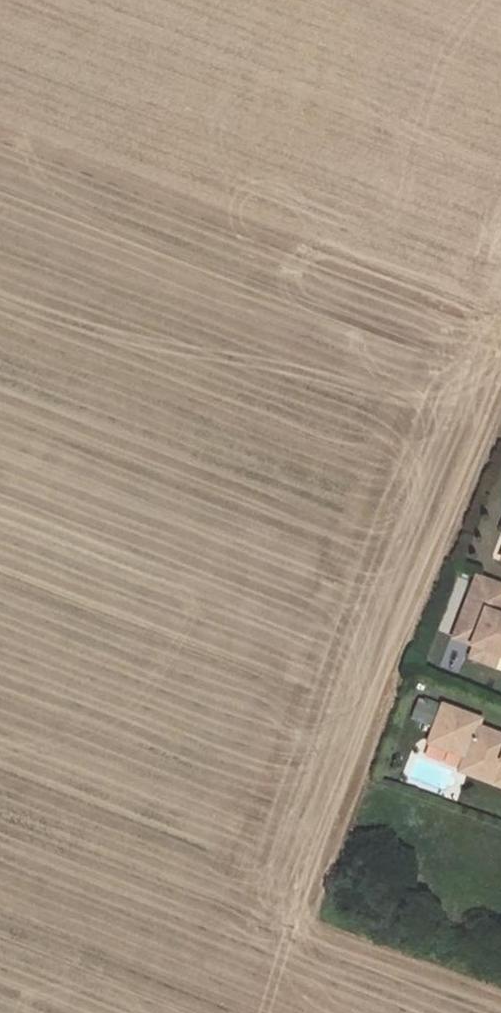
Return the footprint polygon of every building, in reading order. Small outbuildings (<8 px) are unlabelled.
[(474,577),(450,641),(471,648),(495,657),(500,660),(500,619),(496,618),(500,605),(500,588),(474,577)] [(495,657),(471,648),(466,660),(490,669),(495,657)] [(429,740),(465,754),(462,761),(496,773),(493,780),(500,783),(500,741),(475,731),(478,724),(440,709),(429,740)] [(465,754),(429,740),(426,747),(462,761),(465,754)] [(462,761),(457,774),(500,791),(500,783),(493,780),(496,773),(462,761)]
